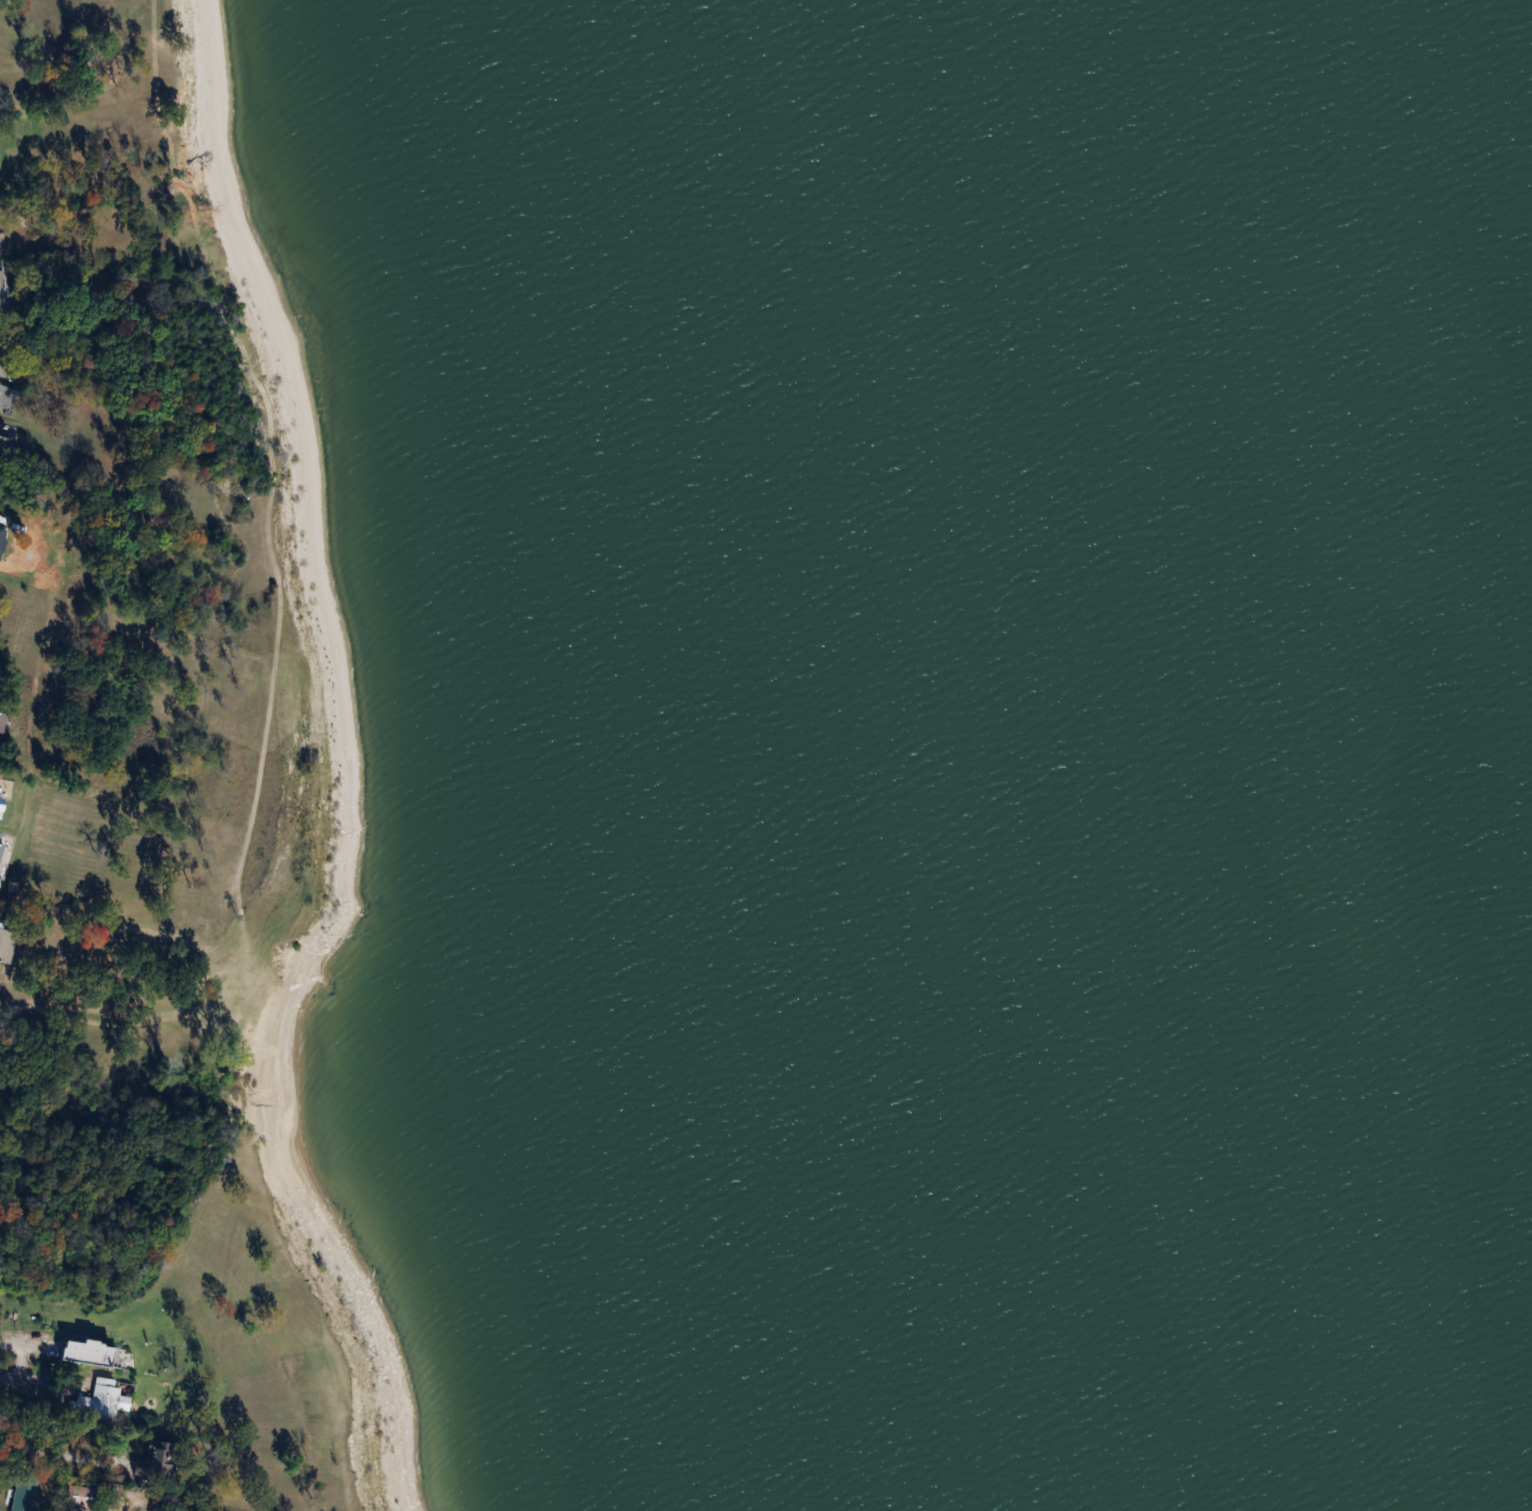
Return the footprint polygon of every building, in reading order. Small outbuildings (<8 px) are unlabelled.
[(9,388),(0,385),(0,412),(9,388)] [(0,924),(0,961),(8,962),(16,927),(0,924)] [(66,1338),(63,1359),(114,1366),(117,1343),(85,1339),(85,1340),(66,1338)] [(118,1378),(97,1375),(94,1397),(78,1394),(76,1410),(114,1416),(117,1397),(129,1399),(131,1388),(117,1386),(118,1378)] [(175,1441),(148,1439),(145,1479),(172,1481),(175,1441)] [(20,1471),(12,1510),(32,1510),(39,1475),(20,1471)]
